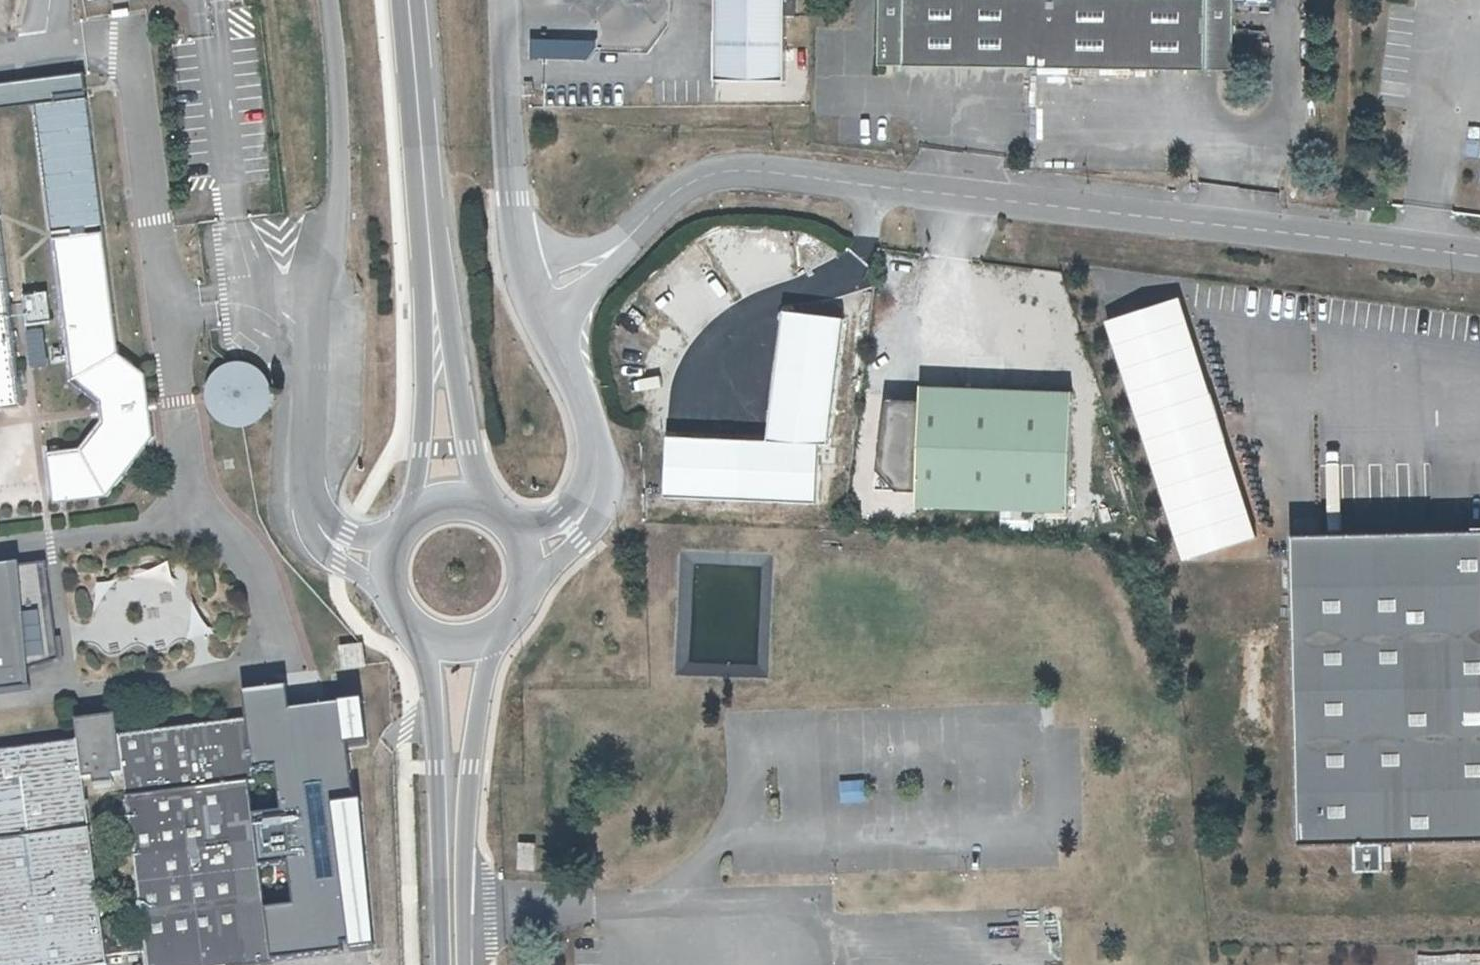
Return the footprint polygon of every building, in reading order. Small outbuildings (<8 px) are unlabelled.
[(717,83),(787,83),(787,0),(718,0),(717,83)] [(930,68),(1031,71),(1229,74),(1231,0),(879,0),(877,68),(930,68)] [(0,81),(0,103),(86,91),(83,70),(0,81)] [(34,104),(51,246),(103,239),(85,98),(34,104)] [(1353,200),(1352,213),(1369,214),(1370,201),(1353,200)] [(103,239),(51,246),(69,389),(97,411),(99,429),(81,449),(50,456),(59,506),(111,494),(152,445),(145,382),(118,361),(103,239)] [(0,269),(0,407),(9,406),(22,404),(6,269),(0,269)] [(1182,296),(1108,320),(1187,561),(1261,536),(1182,296)] [(844,313),(783,305),(765,436),(669,430),(665,493),(818,499),(820,442),(829,443),(844,313)] [(273,388),(269,377),(262,368),(253,362),(242,359),(231,360),(220,364),(212,372),(206,382),(204,393),(206,404),(211,414),(219,422),(230,427),(241,428),(252,425),(262,419),(269,410),(273,399),(273,388)] [(923,397),(920,505),(1003,508),(1037,509),(1071,510),(1075,388),(923,383),(923,397)] [(910,500),(912,400),(874,399),(874,415),(869,415),(867,500),(910,500)] [(33,504),(28,456),(34,456),(30,421),(12,423),(12,429),(0,430),(0,507),(33,504)] [(1037,509),(1003,508),(1002,528),(1036,529),(1037,509)] [(1300,531),(1308,836),(1360,835),(1387,834),(1479,832),(1479,527),(1300,531)] [(15,682),(0,575),(0,684),(15,682)] [(338,644),(341,666),(363,663),(360,642),(338,644)] [(277,687),(236,693),(245,761),(267,758),(274,809),(245,813),(265,957),(342,946),(321,803),(320,788),(352,784),(346,742),(356,741),(350,697),(280,707),(277,687)] [(0,749),(0,964),(35,964),(103,956),(80,784),(114,780),(139,964),(208,964),(265,957),(245,813),(233,722),(113,738),(110,715),(69,721),(71,739),(0,749)] [(839,803),(863,802),(862,779),(838,780),(839,803)] [(348,799),(321,803),(342,946),(369,942),(348,799)] [(1387,834),(1360,835),(1361,865),(1388,864),(1387,834)] [(532,843),(518,842),(517,868),(531,868),(532,843)]
